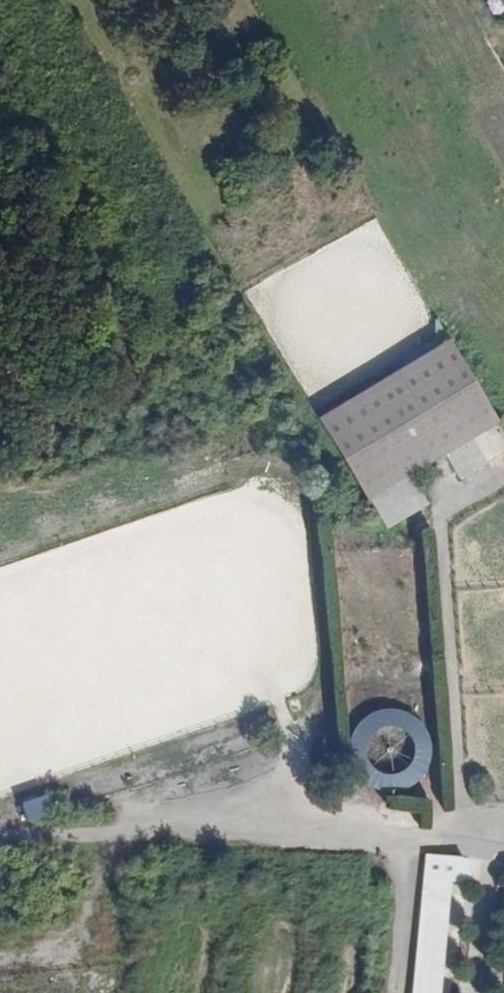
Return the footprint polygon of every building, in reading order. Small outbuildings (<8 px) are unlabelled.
[(447,340),(319,417),(370,501),(447,455),(474,439),(496,425),(447,340)] [(474,439),(447,455),(462,481),(490,466),(474,439)] [(50,796),(22,803),(27,821),(54,814),(50,796)] [(425,856),(412,992),(439,992),(451,875),(475,877),(476,861),(425,856)]
